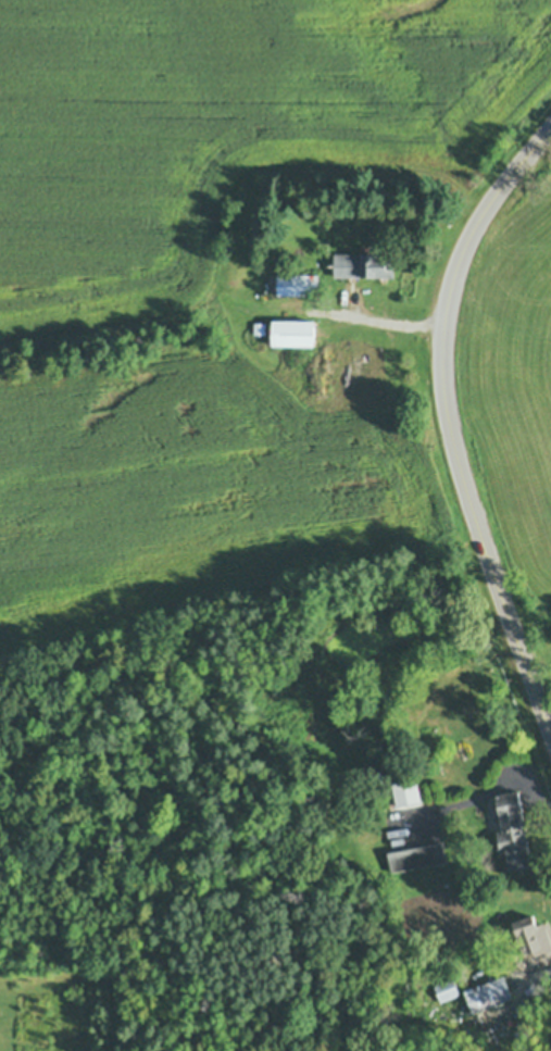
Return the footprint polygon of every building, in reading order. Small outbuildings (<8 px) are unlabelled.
[(371,255),(396,255),(395,278),(335,277),(336,254),(362,255),(362,249),(371,249),(371,255)] [(276,274),(317,275),(317,293),(276,293),(276,274)] [(315,322),(314,346),(273,345),(273,334),(267,334),(268,324),(273,324),(273,322),(315,322)] [(254,335),(254,323),(265,323),(265,335),(254,335)] [(392,392),(338,392),(338,404),(392,404),(392,392)] [(381,774),(383,781),(374,783),(373,775),(381,774)] [(391,783),(414,778),(418,803),(396,808),(391,783)] [(522,814),(533,867),(512,872),(508,851),(501,852),(500,852),(498,846),(500,846),(498,834),(503,833),(501,818),(498,806),(496,797),(512,793),(517,792),(522,814)] [(389,852),(443,843),(447,863),(415,868),(416,875),(393,879),(389,852)] [(544,923),(550,940),(550,950),(536,956),(535,952),(525,955),(514,923),(535,915),(538,925),(544,923)] [(442,948),(444,958),(429,961),(427,951),(442,948)] [(505,976),(514,998),(474,1014),(465,991),(505,976)] [(442,1001),(436,986),(454,979),(460,994),(442,1001)]
